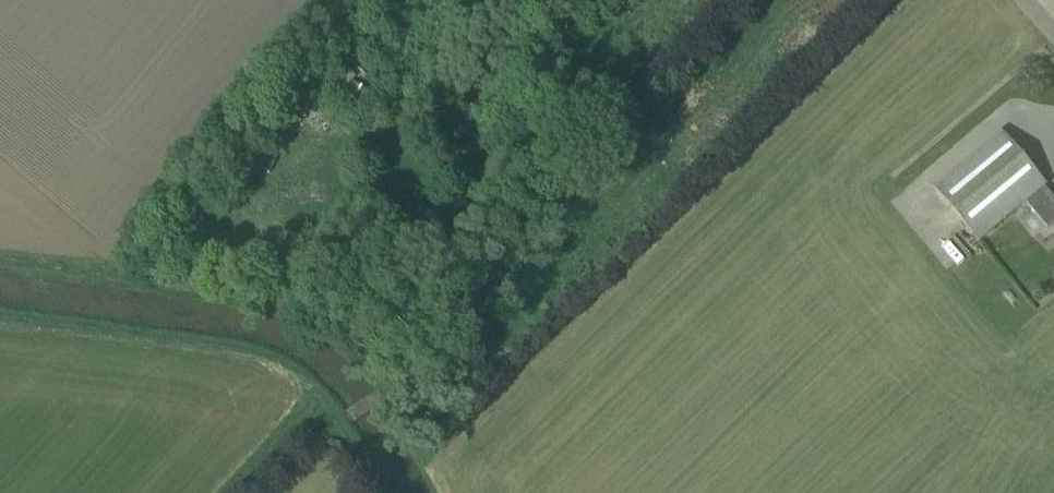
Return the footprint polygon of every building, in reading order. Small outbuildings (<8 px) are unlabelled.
[(1044,187),(1045,186),(1000,132),(933,188),(978,242),(1025,202),(1047,229),(1053,223),(1053,200),(1044,187)]
